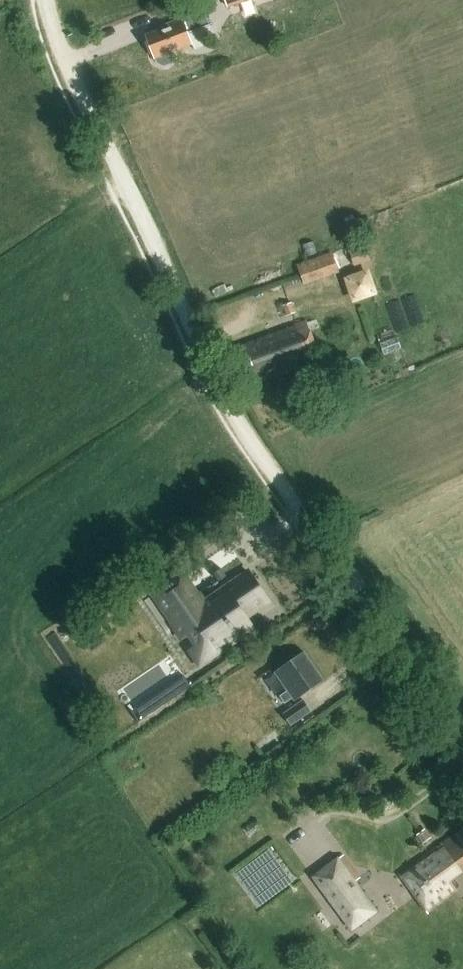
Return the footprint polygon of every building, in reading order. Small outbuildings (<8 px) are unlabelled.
[(229,10),(256,0),(226,0),(229,10)] [(162,28),(163,30),(147,37),(155,55),(156,55),(159,62),(164,65),(172,62),(174,56),(172,49),(177,47),(178,49),(192,43),(188,33),(210,24),(203,8),(181,16),(182,17),(168,22),(169,25),(162,28)] [(348,248),(354,265),(368,259),(362,243),(348,248)] [(334,252),(299,264),(306,285),(341,273),(334,252)] [(379,266),(352,276),(360,301),(388,291),(379,266)] [(297,313),(293,303),(284,306),(288,317),(297,313)] [(307,321),(238,346),(252,383),(291,369),(288,362),(319,351),(307,321)] [(221,570),(214,575),(220,584),(225,580),(227,578),(221,570)] [(191,587),(162,607),(201,665),(252,630),(242,616),(266,600),(248,574),(230,586),(203,605),(191,587)] [(303,654),(275,674),(294,702),(322,682),(303,654)] [(184,676),(131,712),(139,723),(191,687),(184,676)] [(285,717),(274,725),(280,734),(291,726),(293,728),(314,713),(305,700),(283,715),(285,717)] [(434,840),(427,830),(419,836),(426,845),(434,840)] [(399,876),(426,915),(457,893),(452,883),(462,876),(462,833),(462,832),(399,876)] [(339,856),(311,877),(352,932),(380,911),(339,856)]
